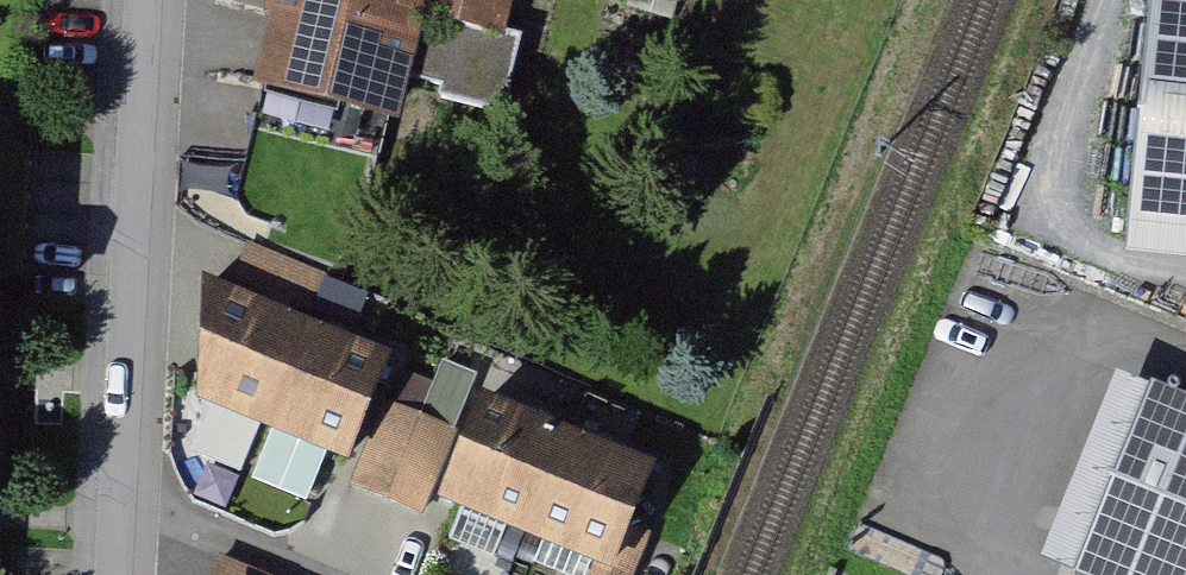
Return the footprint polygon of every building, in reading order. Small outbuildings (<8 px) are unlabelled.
[(278,45),(269,82),(418,118),(428,73),(443,12),(446,0),(289,0),(278,45)] [(521,31),(529,0),(446,0),(443,12),(521,31)] [(1161,6),(1135,263),(1185,268),(1185,0),(1163,0),(1161,6)] [(538,35),(521,31),(443,12),(428,73),(458,80),(454,94),(520,110),(538,35)] [(230,284),(205,273),(200,391),(348,454),(394,347),(356,331),(373,292),(249,239),(238,263),(230,284)] [(1061,558),(1097,572),(1175,380),(1139,366),(1061,558)] [(1103,574),(1185,574),(1185,385),(1175,380),(1097,572),(1103,574)] [(655,458),(473,382),(454,429),(430,485),(596,554),(612,561),(630,521),(655,458)] [(454,429),(387,404),(354,483),(383,495),(420,510),(430,485),(454,429)] [(630,521),(612,561),(596,554),(587,574),(633,574),(652,530),(630,521)]
